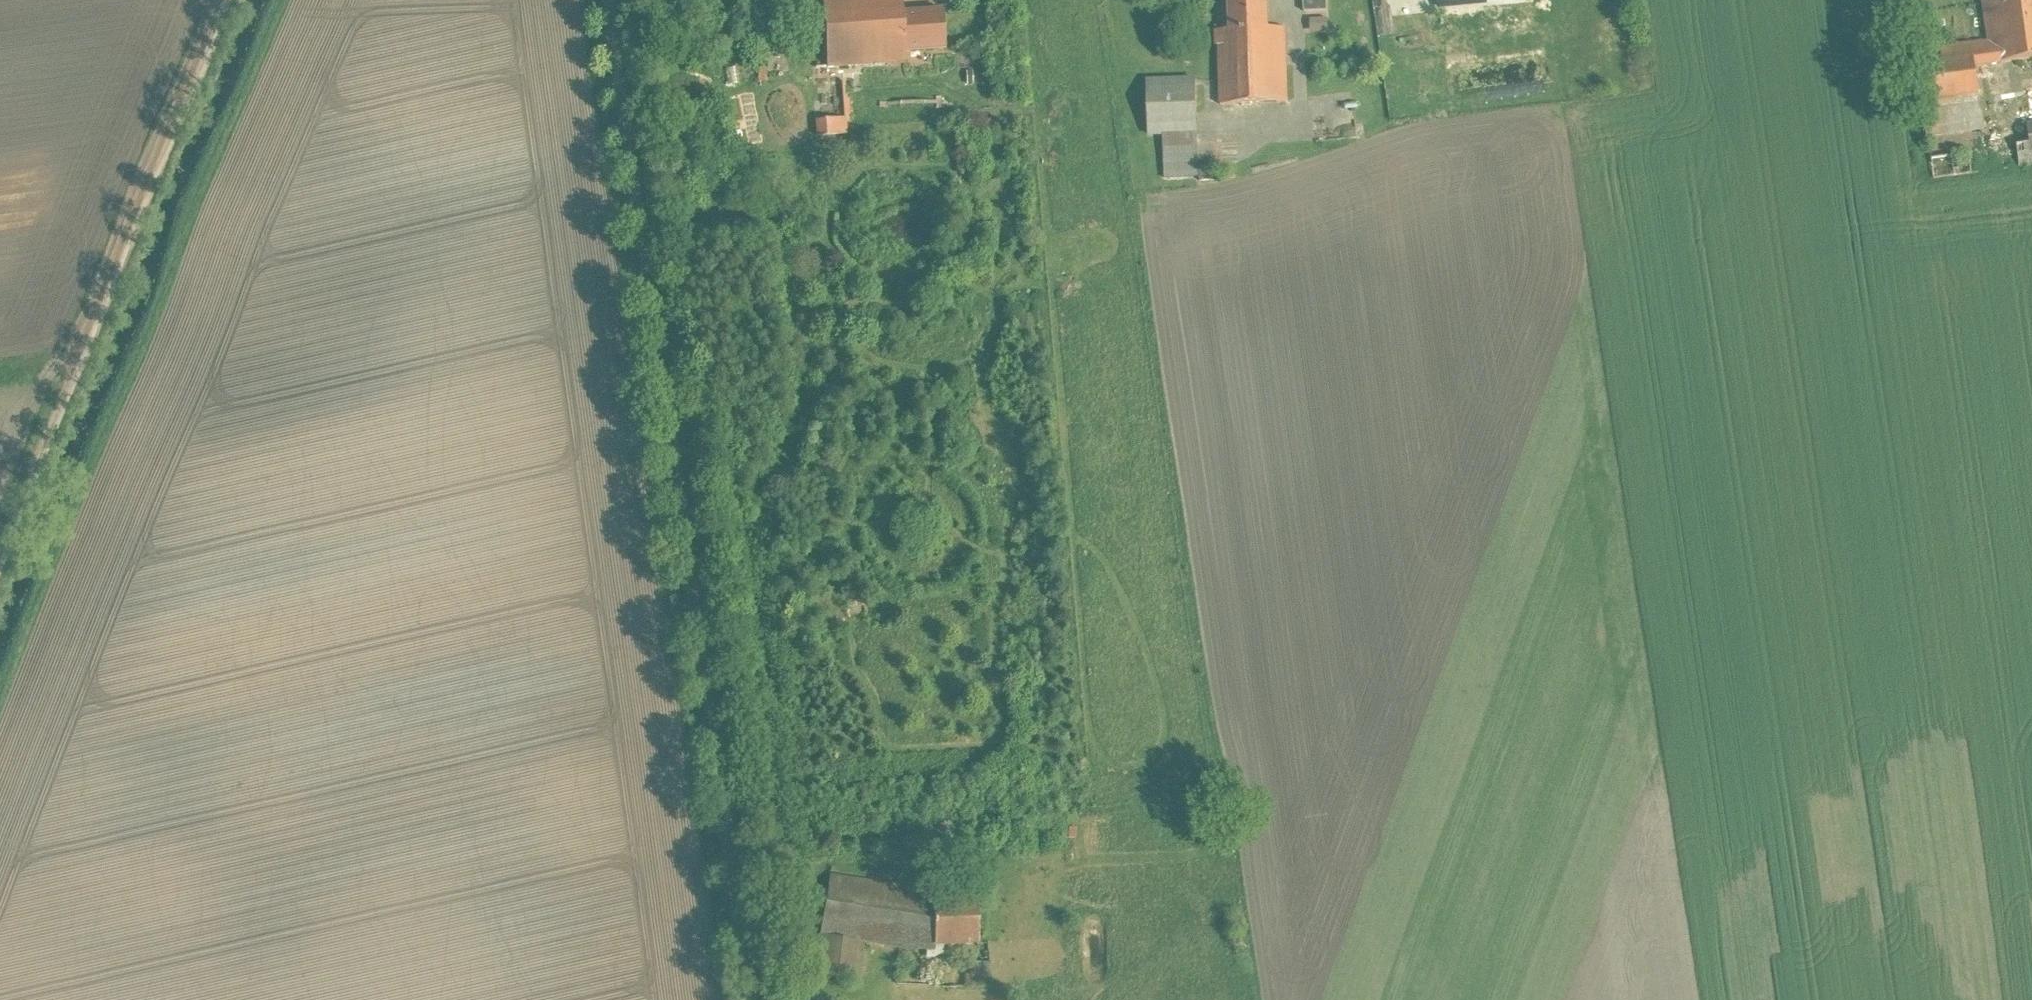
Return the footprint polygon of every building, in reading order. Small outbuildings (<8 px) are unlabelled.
[(826,66),(902,62),(902,52),(944,50),(942,14),(902,16),(901,0),(823,0),(826,66)] [(1285,110),(1283,30),(1264,31),(1263,0),(1223,0),(1224,34),(1211,35),(1213,88),(1147,90),(1149,139),(1163,139),(1165,184),(1197,183),(1195,113),(1285,110)] [(1438,16),(1467,16),(1467,0),(1438,0),(1438,16)] [(1987,46),(1930,52),(1940,137),(1987,132),(1980,72),(2031,66),(2031,0),(1982,0),(1987,46)] [(820,119),(821,137),(853,135),(852,118),(820,119)] [(942,890),(836,875),(830,880),(817,975),(864,981),(869,945),(918,949),(987,944),(983,898),(940,898),(942,890)]
